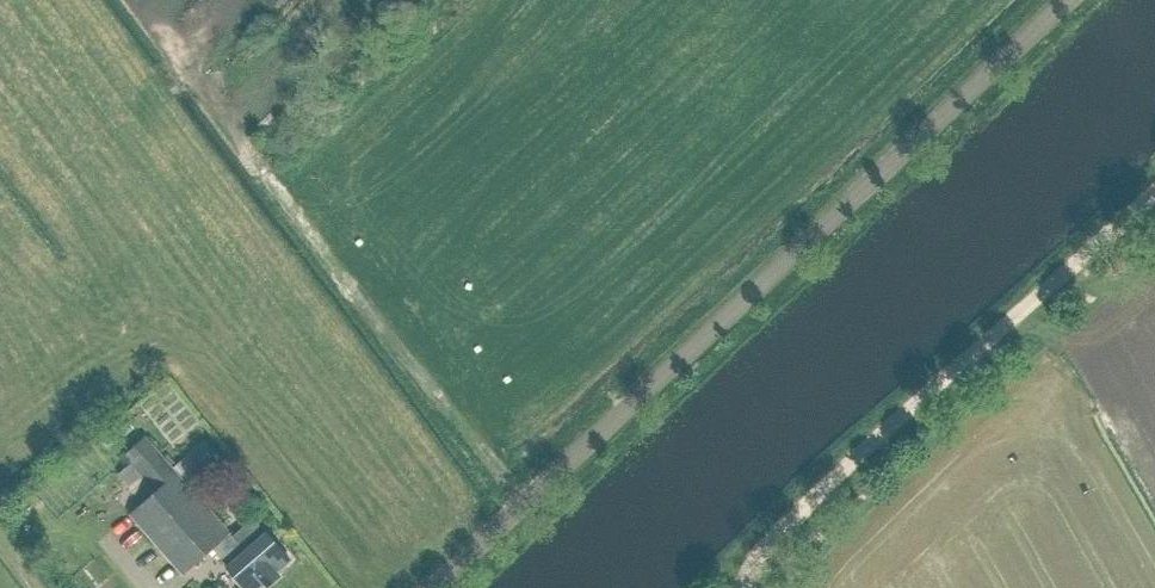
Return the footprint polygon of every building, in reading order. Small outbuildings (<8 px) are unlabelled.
[(131,461),(117,473),(143,503),(130,514),(183,573),(216,544),(232,562),(227,566),(246,587),(257,587),(290,559),(254,518),(232,537),(144,436),(125,453),(131,461)]
